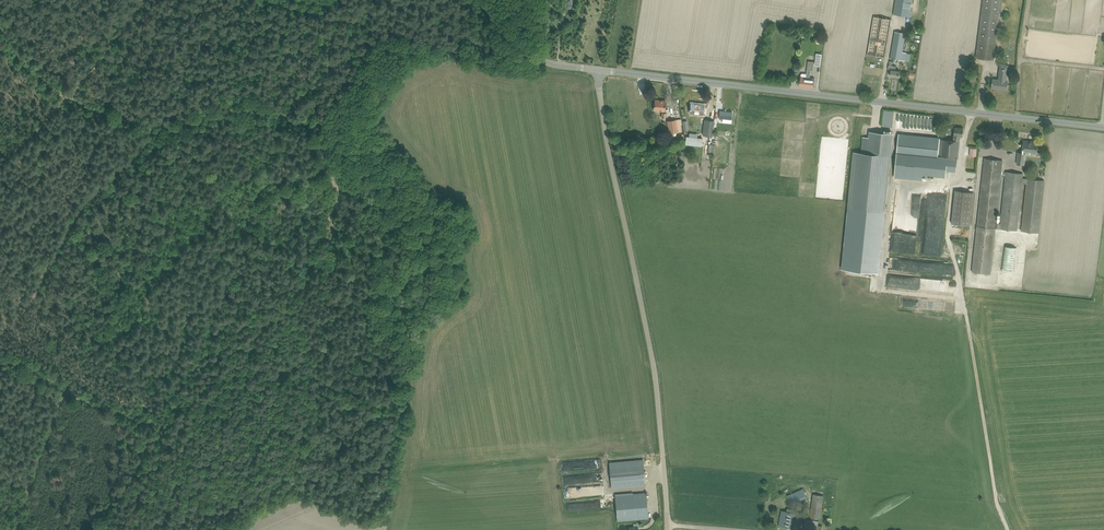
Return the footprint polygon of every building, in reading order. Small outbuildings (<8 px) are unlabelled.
[(909,17),(912,0),(896,0),(893,14),(909,17)] [(1001,0),(983,0),(976,57),(993,59),(1001,0)] [(874,16),(867,54),(885,57),(886,52),(891,19),(874,16)] [(905,33),(895,31),(890,58),(905,60),(906,52),(902,52),(905,33)] [(892,65),(892,62),(893,61),(890,60),(890,61),(889,61),(888,69),(891,69),(890,76),(898,77),(899,70),(895,70),(896,66),(892,65)] [(814,87),(814,81),(815,78),(810,77),(810,70),(813,70),(814,61),(808,61),(807,69),(807,70),(807,74),(802,73),(801,74),(800,85),(814,87)] [(1003,71),(1002,80),(993,79),(991,88),(1006,90),(1009,72),(1003,71)] [(666,100),(655,99),(653,110),(665,111),(666,100)] [(703,114),(703,110),(704,105),(691,103),(690,109),(690,113),(703,114)] [(720,111),(719,118),(731,120),(732,112),(720,111)] [(899,117),(899,124),(919,125),(919,122),(917,122),(917,119),(913,119),(913,118),(899,117)] [(677,135),(676,132),(682,131),(681,124),(682,124),(681,119),(667,121),(670,136),(677,135)] [(704,119),(703,135),(712,136),(714,120),(704,119)] [(953,140),(899,134),(894,177),(918,179),(918,174),(945,177),(946,170),(956,171),(960,136),(962,136),(963,128),(954,127),(953,140)] [(876,274),(890,134),(874,132),(870,132),(868,153),(854,152),(842,271),(876,274)] [(1026,152),(1024,152),(1024,151),(1036,152),(1037,143),(1032,142),(1032,141),(1023,140),(1022,153),(1018,152),(1017,164),(1024,164),(1026,152)] [(708,151),(711,152),(715,152),(716,144),(712,144),(708,144),(708,151)] [(988,275),(988,273),(991,273),(996,228),(1017,230),(1023,183),(1026,183),(1021,230),(1038,232),(1044,180),(1022,178),(1023,173),(1006,171),(1000,223),(996,222),(1002,165),(1002,160),(984,158),(972,271),(974,271),(974,273),(977,274),(978,272),(985,273),(984,275),(988,275)] [(943,225),(948,187),(940,186),(937,209),(935,208),(934,220),(933,222),(928,221),(928,223),(943,225)] [(955,190),(951,223),(970,225),(973,192),(955,190)] [(1016,247),(1005,246),(1002,267),(1013,269),(1016,247)] [(612,488),(640,485),(645,485),(643,459),(609,462),(612,488)] [(803,489),(787,495),(791,503),(806,497),(803,489)] [(617,521),(618,521),(648,518),(646,492),(633,494),(633,493),(615,494),(617,521)] [(824,495),(813,494),(810,518),(820,519),(824,495)] [(782,510),(780,520),(779,525),(793,528),(796,513),(787,511),(782,510)] [(822,528),(822,525),(818,525),(819,521),(805,519),(803,529),(822,529),(822,528)]
